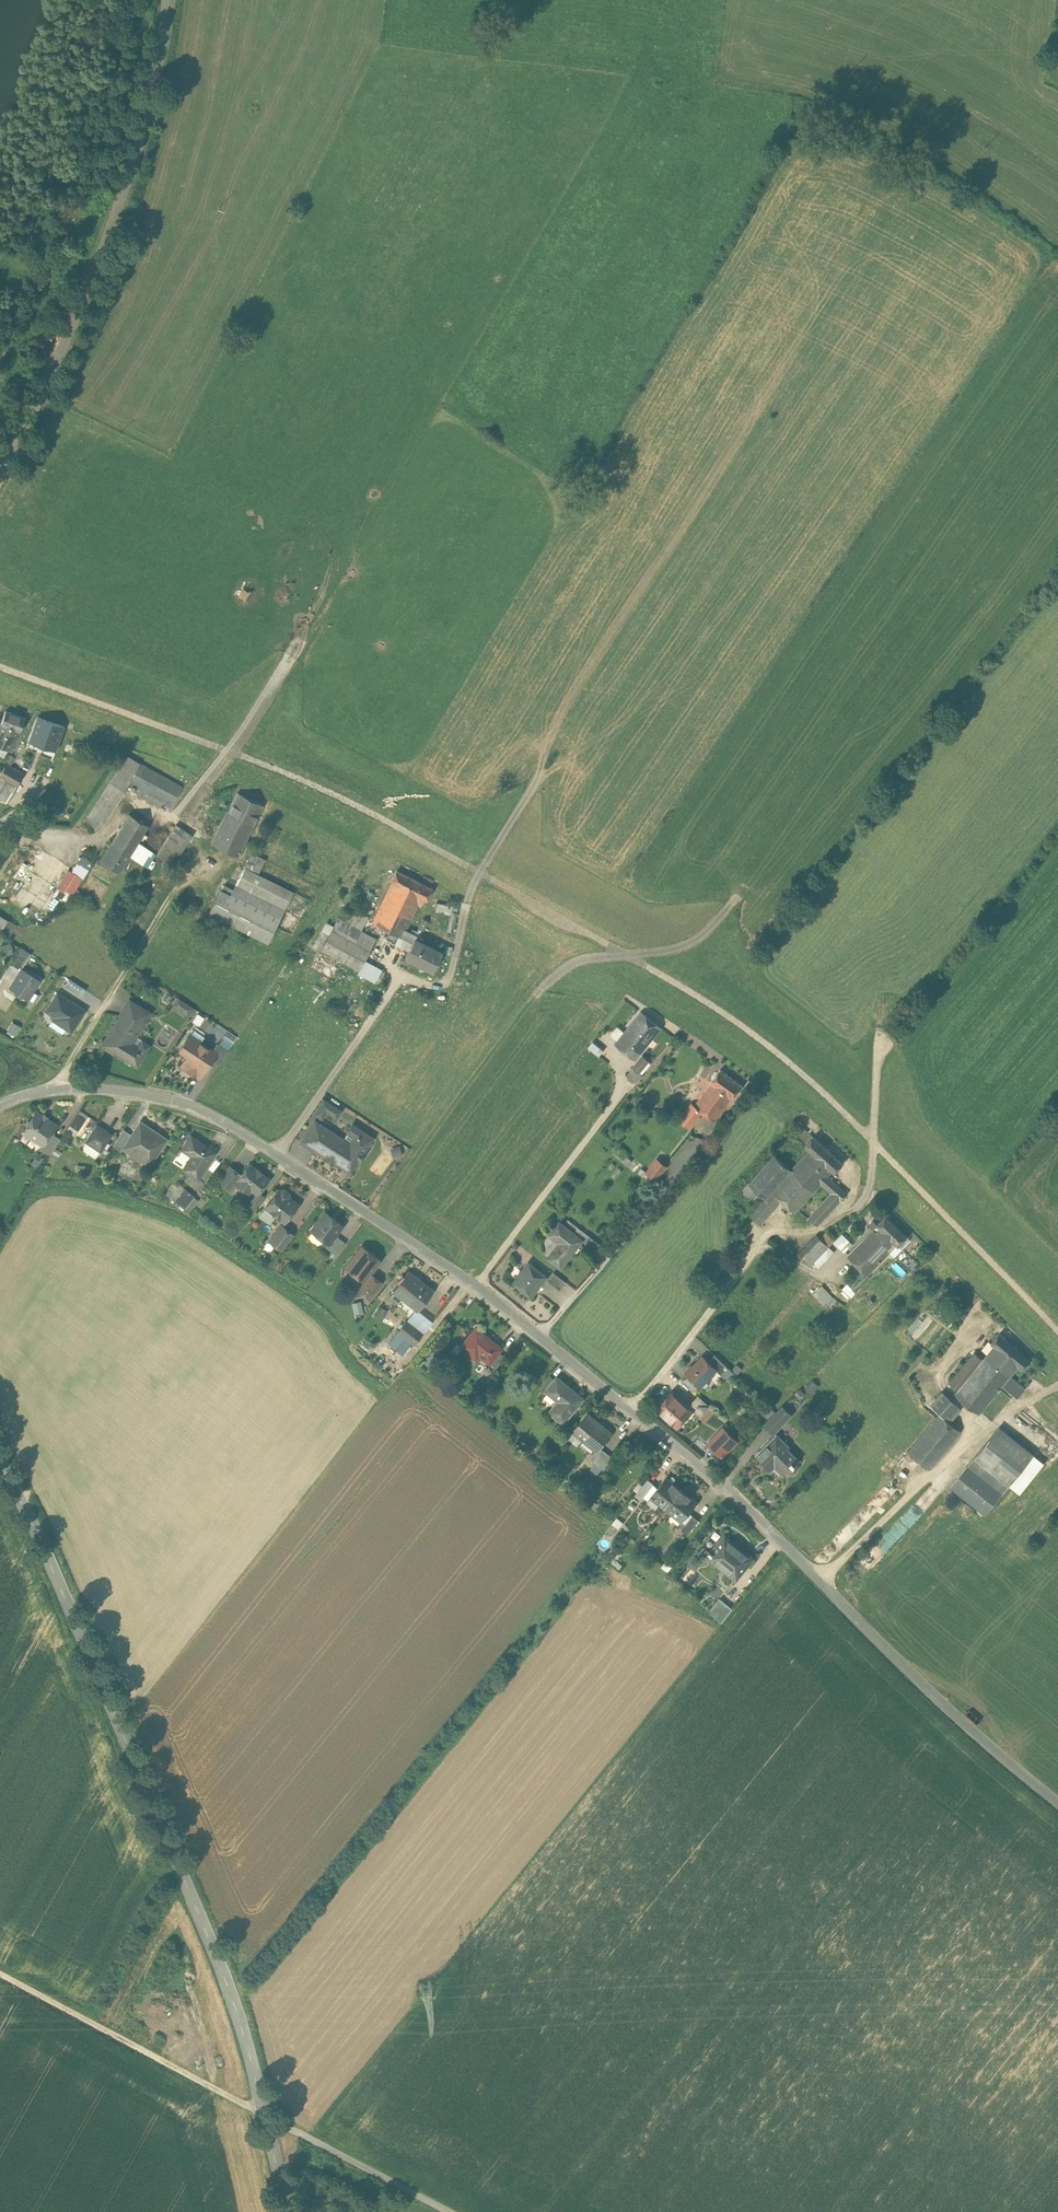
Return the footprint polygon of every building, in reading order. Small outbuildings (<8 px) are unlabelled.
[(25,717),(6,710),(2,723),(20,731),(25,717)] [(64,726),(38,716),(28,743),(54,752),(64,726)] [(2,723),(0,725),(0,745),(9,750),(20,731),(2,723)] [(10,754),(5,762),(10,765),(15,757),(10,754)] [(127,755),(87,817),(98,824),(101,826),(123,792),(129,782),(140,762),(127,755)] [(5,762),(0,771),(0,777),(15,786),(23,773),(10,765),(5,762)] [(140,762),(129,782),(136,786),(134,790),(139,796),(160,807),(161,805),(169,810),(183,784),(140,762)] [(0,777),(0,798),(6,802),(15,786),(0,777)] [(263,804),(238,792),(229,811),(254,823),(263,804)] [(229,811),(227,810),(211,843),(238,856),(254,823),(229,811)] [(129,814),(111,843),(130,855),(138,841),(148,826),(129,814)] [(98,824),(87,817),(83,822),(95,830),(98,824)] [(192,835),(177,825),(157,855),(173,865),(192,835)] [(138,841),(130,855),(148,866),(156,853),(138,841)] [(130,855),(111,843),(101,860),(120,872),(130,855)] [(252,852),(244,868),(258,874),(266,859),(252,852)] [(71,871),(65,868),(54,890),(71,898),(91,859),(79,853),(71,871)] [(258,874),(244,868),(233,890),(222,884),(208,913),(269,942),(294,891),(259,874),(258,874)] [(432,888),(396,870),(391,882),(392,883),(424,899),(426,900),(432,888)] [(424,899),(392,883),(372,922),(390,932),(399,936),(402,937),(406,930),(418,905),(420,906),(424,899)] [(375,894),(369,891),(360,908),(367,911),(375,894)] [(437,904),(431,902),(425,914),(431,917),(435,909),(437,904)] [(437,903),(437,904),(435,909),(451,912),(451,911),(452,905),(437,903)] [(348,909),(342,919),(361,930),(368,916),(356,910),(355,913),(348,909)] [(451,911),(451,912),(448,930),(454,931),(457,912),(451,911)] [(0,914),(0,931),(9,937),(17,925),(0,914)] [(361,930),(342,919),(339,918),(334,926),(332,930),(370,951),(377,938),(361,930)] [(428,921),(423,918),(419,927),(424,929),(428,921)] [(321,951),(322,949),(332,930),(334,926),(329,923),(328,925),(325,923),(312,946),(321,951)] [(370,951),(332,930),(322,949),(350,964),(359,969),(365,960),(370,951)] [(417,935),(406,930),(402,937),(412,943),(414,939),(415,939),(417,935)] [(388,936),(397,940),(399,936),(390,932),(388,936)] [(395,943),(409,950),(412,943),(402,937),(399,936),(397,940),(395,943)] [(415,939),(414,939),(412,943),(409,950),(405,957),(433,970),(441,952),(415,939)] [(11,943),(0,945),(2,956),(13,954),(11,943)] [(31,954),(20,947),(10,963),(20,970),(31,954)] [(359,969),(358,973),(376,983),(383,970),(365,960),(359,969)] [(359,969),(350,964),(348,967),(358,973),(359,969)] [(22,969),(10,987),(16,991),(14,993),(21,997),(22,995),(28,999),(40,980),(22,969)] [(80,995),(84,988),(67,977),(63,984),(80,995)] [(43,1010),(51,1015),(49,1020),(70,1032),(84,1007),(55,990),(43,1010)] [(173,997),(167,993),(163,999),(168,1002),(173,997)] [(192,1006),(179,998),(175,1005),(187,1013),(192,1006)] [(149,1012),(129,1000),(123,1010),(140,1021),(146,1011),(149,1013),(149,1012)] [(197,1009),(192,1006),(187,1013),(192,1016),(197,1009)] [(140,1021),(123,1010),(120,1014),(121,1015),(106,1038),(109,1040),(110,1044),(108,1047),(137,1065),(149,1045),(142,1040),(137,1050),(129,1045),(143,1022),(140,1021)] [(641,1011),(615,1043),(635,1059),(661,1026),(641,1011)] [(197,1012),(192,1019),(199,1024),(204,1016),(197,1012)] [(6,1032),(14,1035),(19,1024),(10,1021),(6,1032)] [(213,1050),(189,1034),(179,1049),(187,1055),(180,1065),(199,1078),(212,1059),(216,1053),(213,1050)] [(608,1053),(594,1041),(588,1048),(603,1060),(607,1055),(608,1053)] [(228,1050),(217,1043),(213,1050),(216,1053),(212,1059),(219,1064),(228,1050)] [(643,1056),(633,1067),(639,1072),(649,1060),(643,1056)] [(639,1072),(633,1067),(626,1075),(637,1084),(643,1076),(639,1072)] [(721,1068),(711,1081),(712,1082),(695,1103),(695,1104),(702,1109),(714,1119),(731,1097),(732,1097),(742,1085),(721,1068)] [(340,1110),(324,1100),(315,1113),(322,1118),(326,1111),(336,1117),(340,1110)] [(691,1101),(678,1117),(689,1125),(702,1109),(695,1104),(695,1103),(691,1101)] [(87,1115),(80,1110),(70,1125),(78,1130),(87,1115)] [(56,1125),(36,1111),(31,1119),(27,1120),(26,1123),(26,1126),(23,1131),(42,1144),(43,1145),(49,1135),(56,1125)] [(92,1130),(97,1122),(91,1118),(86,1126),(92,1130)] [(131,1133),(125,1142),(126,1142),(124,1146),(150,1164),(167,1138),(140,1120),(131,1133)] [(331,1131),(315,1121),(301,1142),(317,1152),(318,1151),(331,1131)] [(113,1133),(97,1122),(92,1130),(85,1140),(101,1151),(113,1133)] [(344,1139),(331,1131),(318,1151),(325,1155),(324,1156),(333,1162),(334,1161),(344,1168),(346,1165),(351,1164),(354,1166),(358,1160),(359,1160),(364,1152),(363,1152),(372,1137),(352,1124),(348,1131),(348,1132),(344,1139)] [(131,1133),(124,1128),(113,1145),(121,1150),(124,1146),(126,1142),(125,1142),(131,1133)] [(58,1141),(49,1135),(43,1145),(42,1144),(40,1148),(49,1154),(58,1141)] [(215,1151),(191,1135),(183,1146),(195,1154),(185,1170),(197,1178),(215,1151)] [(843,1162),(813,1135),(805,1144),(809,1148),(832,1168),(835,1171),(843,1162)] [(791,1168),(772,1191),(780,1198),(795,1211),(820,1182),(827,1175),(832,1168),(809,1148),(791,1168)] [(769,1149),(744,1178),(748,1182),(749,1183),(775,1154),(769,1149)] [(775,1154),(749,1183),(759,1192),(766,1198),(772,1191),(791,1168),(775,1154)] [(644,1175),(657,1181),(666,1163),(653,1157),(644,1175)] [(256,1168),(250,1162),(241,1173),(234,1182),(235,1182),(249,1193),(251,1189),(257,1194),(269,1178),(263,1173),(263,1172),(257,1167),(256,1168)] [(230,1165),(218,1180),(229,1189),(235,1182),(234,1182),(241,1173),(230,1165)] [(846,1192),(827,1175),(820,1182),(831,1192),(839,1199),(846,1192)] [(749,1183),(748,1182),(741,1190),(752,1200),(759,1192),(749,1183)] [(195,1195),(184,1187),(174,1200),(185,1208),(195,1195)] [(284,1189),(281,1189),(280,1190),(279,1189),(265,1206),(284,1221),(298,1204),(288,1196),(289,1195),(288,1192),(284,1189)] [(766,1198),(752,1214),(761,1222),(780,1198),(772,1191),(766,1198)] [(831,1192),(808,1215),(817,1224),(839,1199),(831,1192)] [(342,1225),(325,1211),(311,1229),(328,1243),(335,1234),(342,1225)] [(907,1235),(885,1214),(877,1223),(878,1223),(898,1242),(899,1243),(907,1235)] [(578,1235),(559,1220),(548,1233),(559,1242),(547,1257),(561,1268),(583,1240),(583,1239),(578,1235)] [(878,1223),(847,1255),(867,1274),(889,1251),(898,1242),(878,1223)] [(294,1234),(281,1224),(269,1240),(282,1250),(294,1234)] [(600,1244),(582,1230),(578,1235),(583,1239),(583,1240),(585,1241),(584,1243),(595,1251),(600,1244)] [(827,1231),(820,1237),(828,1245),(834,1239),(827,1231)] [(852,1242),(842,1232),(833,1241),(844,1251),(852,1242)] [(817,1233),(797,1252),(808,1264),(811,1260),(828,1245),(820,1237),(817,1233)] [(346,1242),(335,1234),(328,1243),(325,1246),(336,1255),(346,1242)] [(898,1242),(889,1251),(894,1255),(910,1238),(907,1235),(899,1243),(898,1242)] [(835,1252),(828,1245),(811,1260),(818,1268),(835,1252)] [(362,1246),(356,1254),(357,1255),(347,1267),(364,1281),(365,1281),(371,1274),(370,1271),(379,1259),(362,1246)] [(545,1276),(527,1262),(512,1281),(530,1296),(545,1276)] [(433,1290),(407,1271),(393,1290),(418,1309),(433,1290)] [(566,1281),(554,1272),(549,1278),(561,1287),(566,1281)] [(371,1274),(365,1281),(364,1281),(358,1289),(369,1297),(381,1282),(371,1274)] [(833,1295),(822,1283),(812,1292),(818,1299),(821,1296),(826,1301),(833,1295)] [(847,1283),(843,1288),(852,1297),(856,1291),(847,1283)] [(353,1313),(362,1310),(359,1299),(350,1301),(353,1313)] [(379,1305),(374,1315),(381,1319),(387,1308),(379,1305)] [(423,1333),(406,1319),(397,1331),(414,1344),(423,1333)] [(493,1340),(476,1326),(460,1346),(469,1353),(467,1356),(473,1361),(476,1361),(480,1355),(489,1362),(498,1351),(501,1347),(500,1348),(492,1342),(493,1340)] [(1030,1358),(1000,1332),(992,1341),(1018,1364),(1022,1368),(1030,1358)] [(957,1389),(955,1393),(978,1412),(1001,1384),(1017,1397),(1025,1387),(1009,1374),(1018,1364),(994,1344),(983,1358),(957,1389)] [(498,1351),(489,1362),(495,1367),(504,1356),(498,1351)] [(975,1351),(949,1383),(957,1389),(983,1358),(975,1351)] [(729,1368),(715,1354),(708,1361),(716,1368),(715,1369),(722,1375),(724,1372),(729,1368)] [(703,1357),(694,1366),(692,1367),(688,1371),(688,1374),(687,1374),(700,1386),(706,1379),(708,1379),(711,1377),(711,1374),(715,1369),(716,1368),(708,1361),(703,1357)] [(737,1364),(732,1370),(735,1374),(736,1375),(742,1369),(737,1364)] [(729,1368),(724,1372),(731,1379),(735,1374),(732,1370),(729,1368)] [(556,1379),(550,1374),(539,1387),(545,1393),(547,1390),(556,1379)] [(583,1398),(557,1377),(556,1379),(547,1390),(561,1401),(557,1406),(556,1405),(551,1411),(563,1421),(583,1398)] [(819,1386),(813,1380),(806,1387),(811,1393),(819,1386)] [(672,1390),(656,1407),(675,1426),(691,1409),(688,1406),(672,1390)] [(960,1408),(942,1392),(931,1405),(940,1413),(949,1421),(960,1408)] [(709,1404),(698,1395),(688,1406),(691,1409),(698,1415),(709,1404)] [(709,1404),(698,1415),(705,1422),(716,1411),(709,1404)] [(777,1411),(765,1424),(774,1433),(785,1420),(777,1411)] [(611,1432),(587,1412),(573,1430),(596,1450),(611,1432)] [(940,1413),(908,1451),(930,1468),(960,1431),(949,1421),(940,1413)] [(1019,1443),(999,1427),(975,1457),(995,1472),(1019,1443)] [(720,1460),(737,1441),(724,1428),(706,1448),(720,1460)] [(789,1445),(777,1434),(758,1454),(772,1468),(777,1462),(786,1470),(798,1458),(787,1447),(789,1445)] [(1019,1443),(995,1472),(975,1457),(968,1465),(1003,1493),(1010,1484),(1034,1454),(1019,1443)] [(602,1449),(593,1459),(604,1469),(613,1458),(602,1449)] [(1034,1454),(1010,1484),(1020,1493),(1044,1463),(1034,1454)] [(968,1465),(967,1465),(950,1487),(985,1515),(1003,1493),(968,1465)] [(666,1477),(651,1495),(667,1508),(682,1488),(677,1485),(676,1485),(666,1477)] [(654,1484),(648,1479),(636,1493),(643,1498),(654,1484)] [(682,1488),(667,1508),(682,1520),(697,1502),(686,1493),(687,1492),(682,1488)] [(693,1515),(681,1529),(687,1534),(699,1520),(693,1515)] [(617,1527),(622,1521),(616,1516),(611,1522),(617,1527)] [(753,1557),(725,1535),(713,1551),(710,1549),(709,1550),(712,1553),(711,1553),(728,1567),(726,1570),(736,1578),(753,1557)] [(669,1557),(665,1554),(658,1562),(662,1566),(669,1557)] [(733,1608),(720,1597),(709,1610),(721,1622),(733,1608)]
